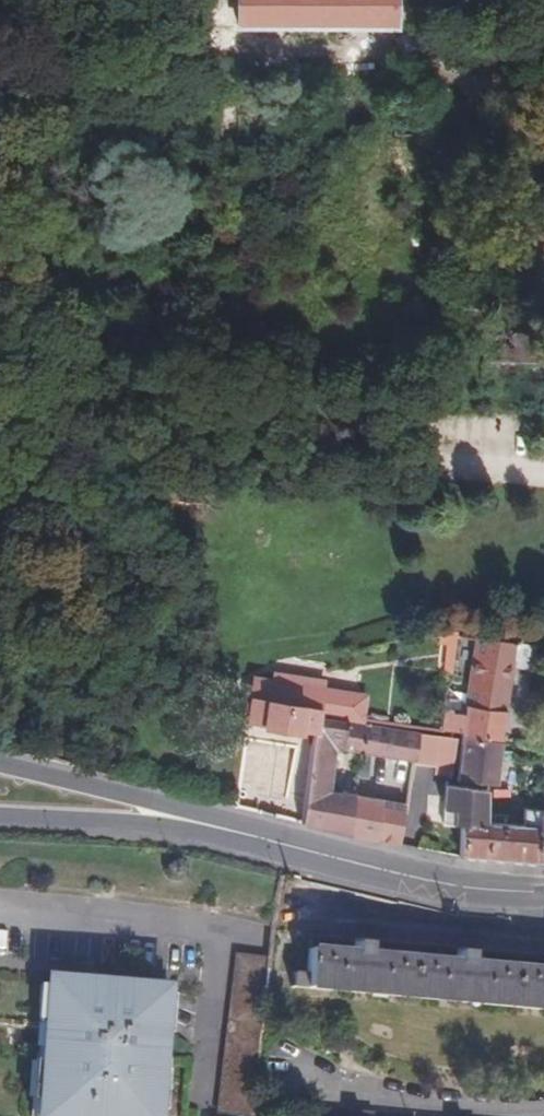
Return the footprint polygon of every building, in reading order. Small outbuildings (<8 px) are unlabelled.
[(241,25),(395,21),(394,0),(240,0),(241,25)] [(468,639),(444,635),(443,663),(467,666),(468,639)] [(504,643),(468,639),(467,666),(465,708),(497,715),(500,669),(518,669),(519,646),(504,643)] [(252,680),(247,700),(315,711),(340,716),(342,697),(319,693),(319,684),(271,675),(271,684),(252,680)] [(357,700),(342,697),(340,716),(354,718),(357,700)] [(247,700),(245,726),(311,737),(315,718),(315,711),(247,700)] [(464,725),(440,723),(438,733),(456,736),(456,739),(496,745),(497,715),(465,708),(464,725)] [(311,737),(298,825),(348,837),(353,798),(326,793),(332,750),(357,754),(361,726),(315,718),(311,737)] [(357,754),(355,781),(364,783),(368,756),(409,764),(414,735),(361,726),(357,754)] [(409,764),(409,766),(429,769),(431,755),(447,756),(448,741),(414,735),(409,764)] [(493,791),(496,745),(456,739),(455,785),(483,789),(493,791)] [(445,779),(447,756),(431,755),(429,769),(428,778),(445,779)] [(439,823),(459,825),(481,826),(483,795),(442,790),(439,823)] [(353,798),(348,837),(396,847),(402,807),(353,798)] [(459,825),(458,859),(532,864),(535,813),(519,811),(519,829),(481,826),(459,825)] [(532,864),(543,865),(543,815),(535,813),(532,864)] [(340,932),(339,943),(353,945),(354,933),(340,932)] [(441,941),(439,953),(453,954),(454,942),(441,941)] [(339,943),(338,954),(294,950),(292,975),(278,974),(276,988),(543,1012),(543,961),(541,961),(540,971),(453,964),(453,954),(439,953),(438,963),(353,955),(353,945),(339,943)] [(212,1109),(242,1112),(256,954),(225,951),(212,1109)] [(41,1030),(37,1115),(148,1115),(154,988),(0,980),(0,1028),(41,1030)]
